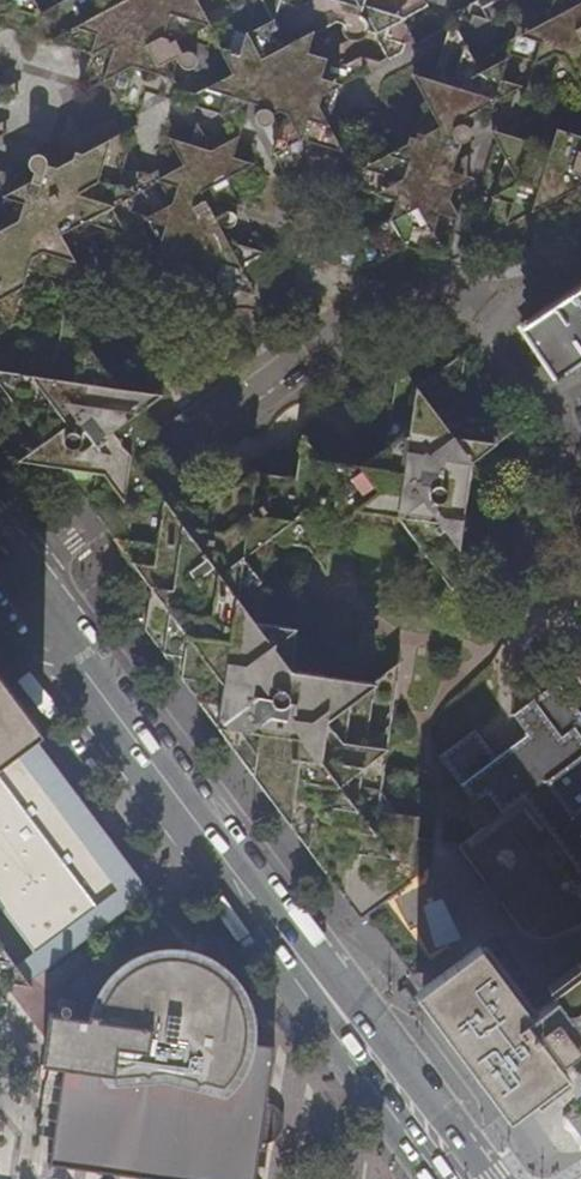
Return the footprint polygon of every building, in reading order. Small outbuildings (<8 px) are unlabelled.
[(22,320),(39,332),(63,314),(54,302),(61,297),(48,275),(86,285),(73,257),(78,241),(138,260),(124,232),(147,221),(160,243),(148,285),(176,271),(182,274),(183,266),(200,258),(226,310),(234,289),(257,296),(242,269),(268,255),(226,241),(217,216),(220,198),(242,205),(231,185),(235,175),(254,164),(232,156),(240,130),(249,102),(284,112),(276,141),(273,151),(288,180),(298,151),(302,141),(344,153),(328,124),(339,85),(319,77),(325,58),(305,52),(312,33),(335,22),(340,23),(340,31),(343,36),(351,39),(358,36),(361,32),(373,35),(386,59),(414,41),(426,5),(423,0),(61,0),(39,11),(33,0),(0,0),(0,26),(12,29),(28,57),(35,37),(89,53),(81,97),(104,79),(131,127),(83,154),(74,153),(73,160),(59,168),(28,160),(23,176),(0,170),(0,189),(4,196),(0,206),(0,332),(22,320)] [(523,101),(563,72),(580,92),(580,2),(580,3),(574,0),(552,0),(549,12),(538,15),(505,6),(517,26),(515,37),(493,48),(535,61),(523,101)] [(408,247),(446,258),(433,231),(439,213),(459,219),(444,192),(459,143),(459,120),(486,106),(491,107),(494,101),(521,86),(501,79),(507,57),(485,67),(476,65),(483,18),(432,80),(411,72),(428,101),(414,138),(372,126),(388,154),(335,182),(382,195),(366,231),(338,246),(359,252),(352,273),(378,259),(395,284),(408,247)] [(20,92),(0,86),(0,104),(20,92)] [(480,240),(503,228),(511,231),(522,250),(535,208),(559,196),(566,201),(569,191),(580,186),(580,136),(560,128),(543,102),(533,134),(523,140),(490,129),(503,160),(480,240)] [(519,329),(553,378),(580,359),(580,286),(519,329)] [(69,318),(67,320),(102,365),(143,371),(145,370),(103,365),(69,318)] [(363,916),(369,912),(459,845),(418,839),(421,818),(400,814),(382,791),(401,661),(372,681),(292,670),(297,628),(256,622),(268,541),(308,548),(326,575),(333,528),(358,510),(401,517),(450,590),(463,522),(473,465),(520,427),(459,419),(468,357),(415,392),(396,363),(374,449),(348,467),(309,462),(290,436),(284,478),(238,472),(232,512),(211,510),(166,448),(140,414),(190,378),(143,371),(102,365),(67,320),(0,366),(0,379),(48,443),(22,461),(66,468),(99,513),(153,585),(148,630),(363,916)] [(453,961),(497,929),(544,992),(563,979),(557,970),(580,953),(580,713),(559,682),(514,714),(529,733),(496,757),(475,730),(438,756),(473,802),(486,792),(488,795),(475,805),(472,807),(486,826),(481,829),(459,845),(369,912),(414,974),(445,951),(453,961)] [(17,747),(35,734),(0,688),(0,760),(17,747)] [(140,874),(35,734),(17,747),(123,886),(140,874)] [(17,747),(0,760),(0,901),(37,950),(38,952),(123,886),(17,747)] [(150,887),(140,874),(123,886),(38,952),(37,950),(17,964),(28,979),(150,887)] [(563,979),(544,992),(497,929),(453,961),(422,984),(516,1110),(568,1072),(554,1053),(556,1050),(563,1057),(579,1044),(574,1037),(580,1032),(580,965),(563,979)] [(28,979),(17,964),(0,941),(0,978),(9,980),(30,983),(28,979)] [(58,1069),(62,1069),(70,1070),(61,1139),(62,1146),(65,1152),(73,1160),(84,1164),(222,1169),(256,1169),(260,1143),(268,1143),(278,1138),(283,1131),(285,1124),(285,1116),(281,1109),(275,1104),(266,1102),(267,1095),(248,1090),(249,1079),(253,1079),(256,1077),(258,1074),(258,1069),(256,1066),(252,1064),(255,1043),(187,948),(166,947),(149,950),(134,956),(120,966),(106,980),(98,993),(92,1005),(89,1020),(51,1015),(43,1064),(40,1065),(38,1080),(56,1082),(58,1069)] [(254,1018),(208,955),(200,952),(187,948),(255,1043),(256,1022),(254,1018)] [(9,980),(0,978),(0,1000),(5,1000),(9,980)] [(71,1011),(71,1009),(71,1007),(71,1006),(69,1005),(66,1004),(64,1005),(62,1007),(61,1010),(62,1012),(63,1013),(64,1014),(65,1014),(68,1014),(69,1013),(71,1011)] [(274,1045),(255,1043),(252,1064),(256,1066),(258,1069),(258,1074),(256,1077),(253,1079),(249,1079),(248,1090),(267,1095),(274,1045)] [(50,1154),(59,1166),(154,1178),(255,1178),(256,1169),(222,1169),(84,1164),(73,1160),(65,1152),(62,1146),(61,1139),(70,1070),(62,1069),(50,1154)] [(568,1110),(564,1122),(580,1146),(580,1109),(568,1110)] [(59,1166),(50,1154),(49,1165),(59,1166)]
